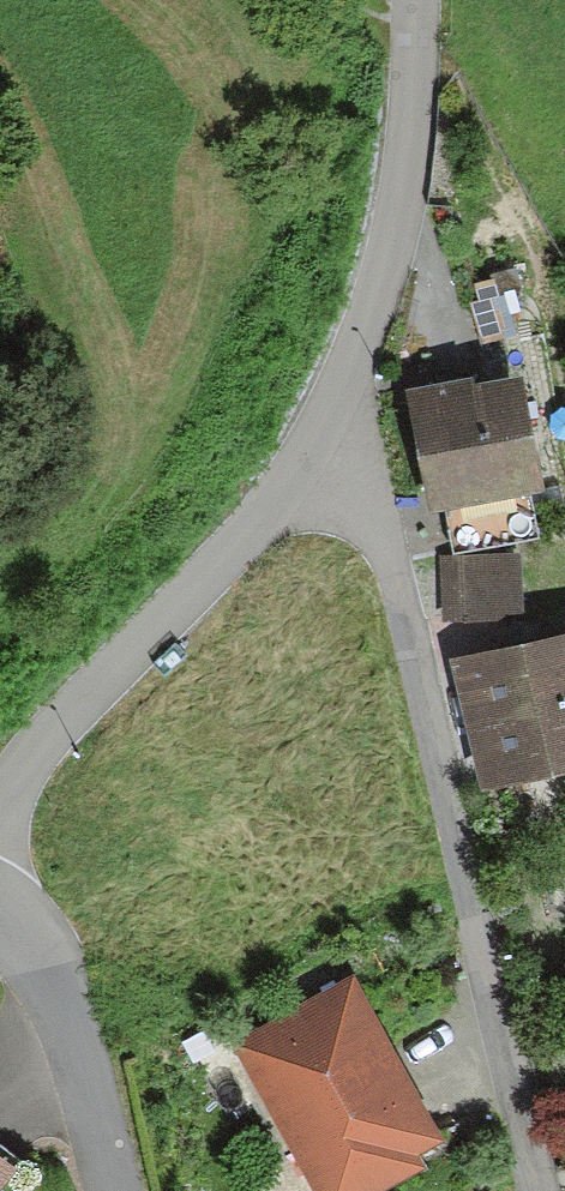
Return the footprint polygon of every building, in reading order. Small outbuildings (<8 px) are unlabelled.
[(473,362),(406,376),(432,497),(547,473),(522,358),(474,368),(473,362)] [(468,546),(471,620),(528,618),(525,544),(468,546)] [(450,648),(482,777),(564,757),(564,619),(450,648)] [(229,1036),(318,1190),(365,1190),(427,1156),(419,1142),(446,1127),(353,965),(229,1036)]
